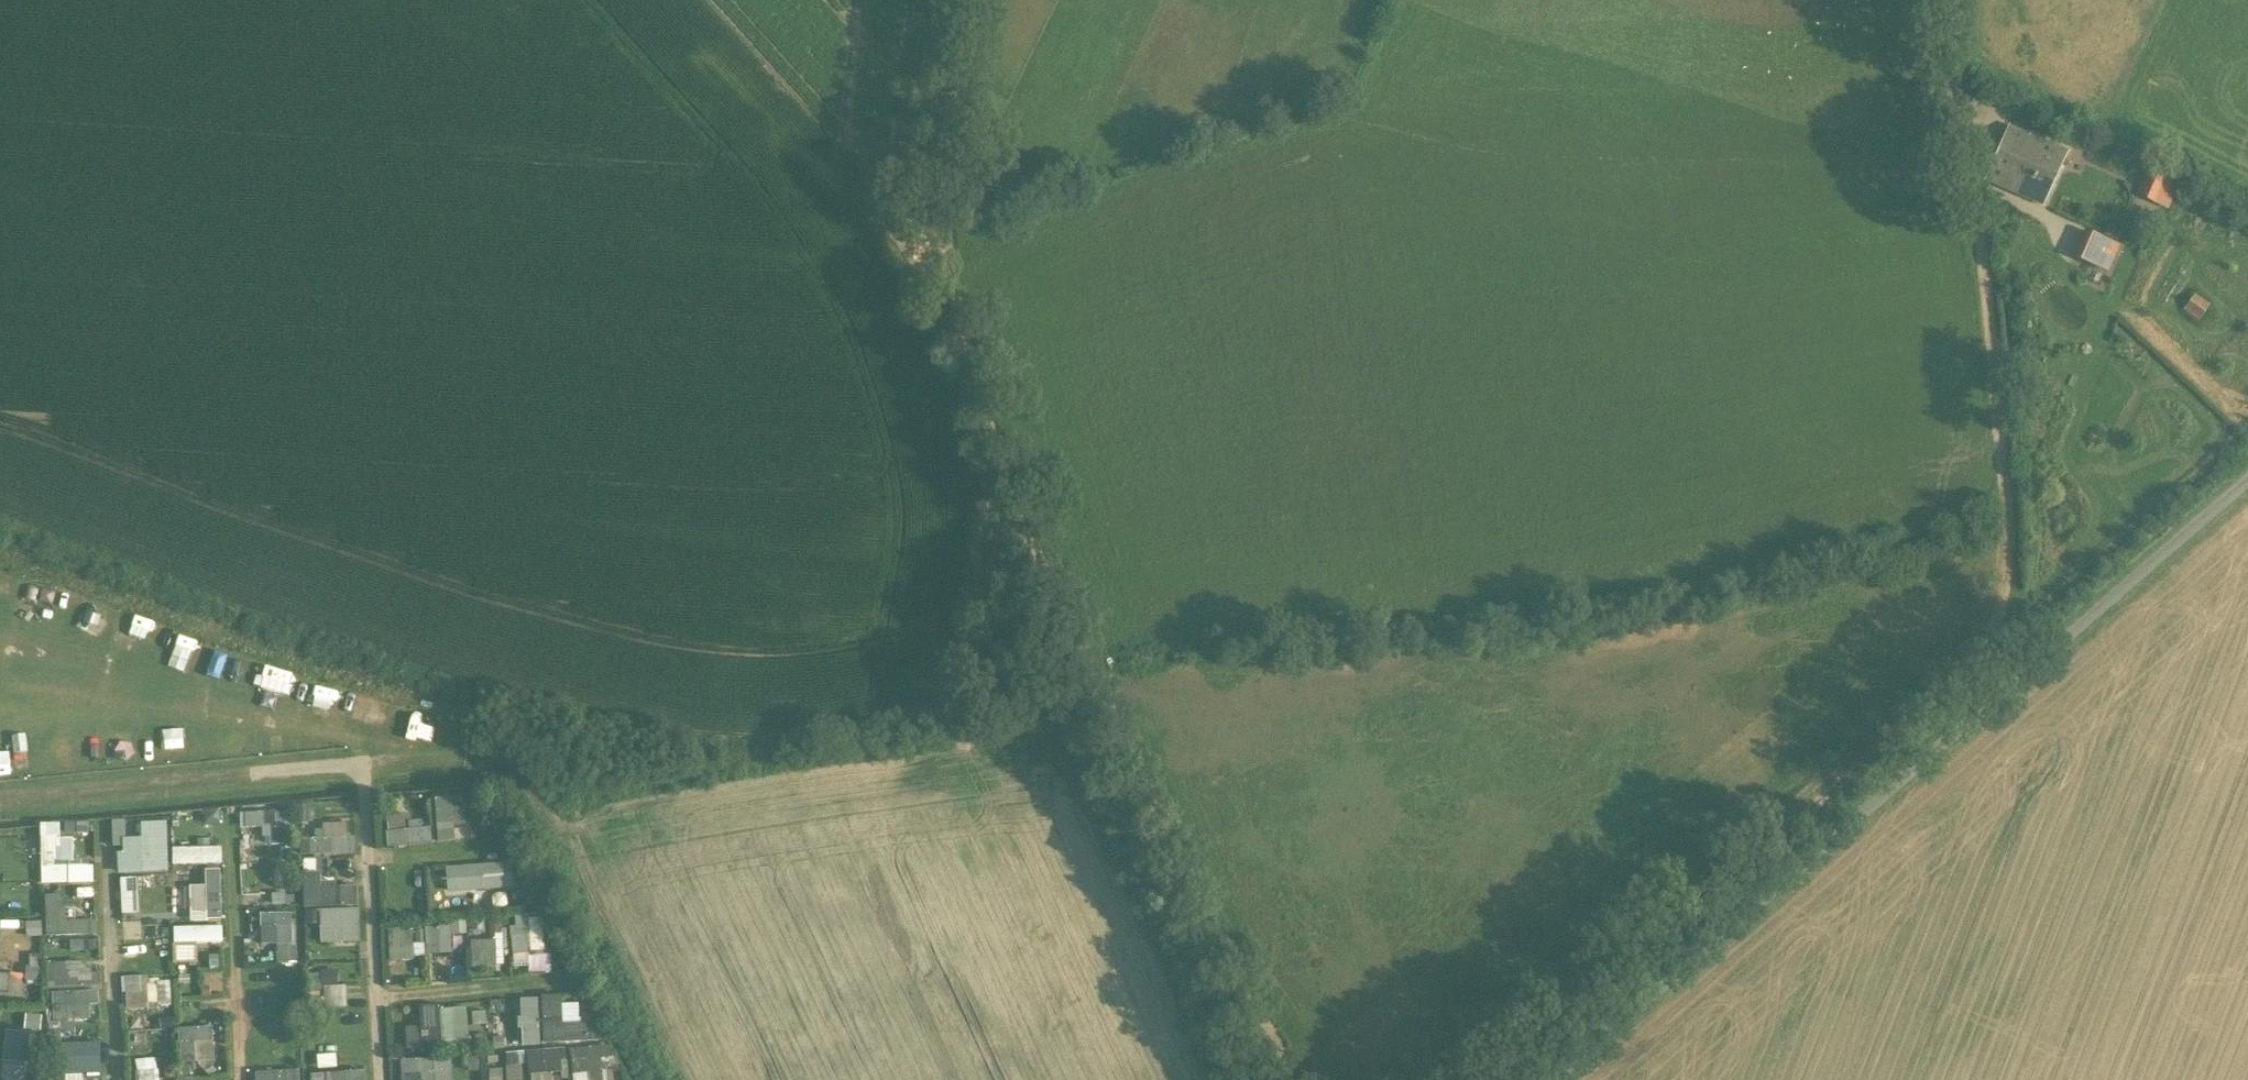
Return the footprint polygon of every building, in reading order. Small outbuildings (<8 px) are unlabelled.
[(1986,178),(2043,203),(2065,154),(2008,128),(1986,178)] [(2136,194),(2157,203),(2164,187),(2175,192),(2183,175),(2150,160),(2136,194)] [(2111,270),(2122,242),(2085,227),(2074,255),(2111,270)] [(2195,293),(2183,309),(2198,320),(2210,304),(2195,293)] [(453,795),(435,796),(438,839),(470,837),(467,803),(453,804),(453,795)] [(289,841),(288,809),(241,811),(241,826),(254,826),(254,842),(289,841)] [(432,822),(411,823),(410,812),(385,813),(387,844),(433,841),(432,822)] [(169,869),(166,819),(141,821),(141,835),(123,836),(124,851),(117,851),(119,872),(169,869)] [(61,837),(61,821),(42,821),(42,883),(92,883),(92,858),(74,858),(74,837),(61,837)] [(90,834),(90,821),(62,821),(62,834),(90,834)] [(355,852),(356,835),(346,835),(346,823),(316,822),(316,838),(304,838),(304,851),(355,852)] [(447,864),(448,891),(515,886),(513,859),(447,864)] [(320,906),(322,943),(361,941),(359,881),(322,882),(322,869),(304,870),(305,906),(320,906)] [(65,919),(63,892),(45,893),(47,934),(97,932),(96,918),(65,919)] [(297,959),(294,910),(261,911),(262,944),(277,943),(278,960),(297,959)] [(542,912),(510,916),(516,955),(547,951),(542,912)] [(225,942),(224,923),(174,925),(175,961),(199,961),(198,943),(225,942)] [(451,923),(389,926),(390,957),(452,954),(451,923)] [(95,949),(95,934),(72,933),(71,949),(95,949)] [(497,963),(496,936),(471,937),(472,964),(497,963)] [(51,960),(51,986),(101,986),(101,971),(88,971),(88,960),(51,960)] [(346,983),(338,983),(338,969),(314,970),(315,987),(325,986),(326,1004),(347,1003),(346,983)] [(9,988),(9,971),(0,971),(0,988),(9,988)] [(126,1007),(173,1005),(171,974),(125,976),(126,1007)] [(99,1016),(97,988),(52,990),(54,1019),(99,1016)] [(521,996),(527,1073),(571,1070),(571,1079),(604,1079),(601,1053),(606,1053),(603,1020),(581,1022),(579,999),(564,1001),(563,992),(521,996)] [(406,1048),(470,1045),(468,1003),(419,1005),(420,1024),(405,1024),(406,1048)] [(181,1062),(215,1060),(213,1025),(180,1026),(181,1062)] [(4,1060),(29,1061),(31,1029),(6,1028),(4,1060)] [(101,1070),(100,1040),(56,1041),(57,1071),(101,1070)] [(524,1051),(506,1052),(508,1079),(525,1079),(524,1051)] [(452,1055),(402,1057),(403,1079),(453,1079),(452,1055)] [(135,1079),(159,1079),(158,1056),(135,1057),(135,1079)] [(257,1069),(258,1079),(303,1079),(302,1067),(257,1069)] [(365,1068),(312,1071),(312,1079),(366,1079),(365,1068)]
